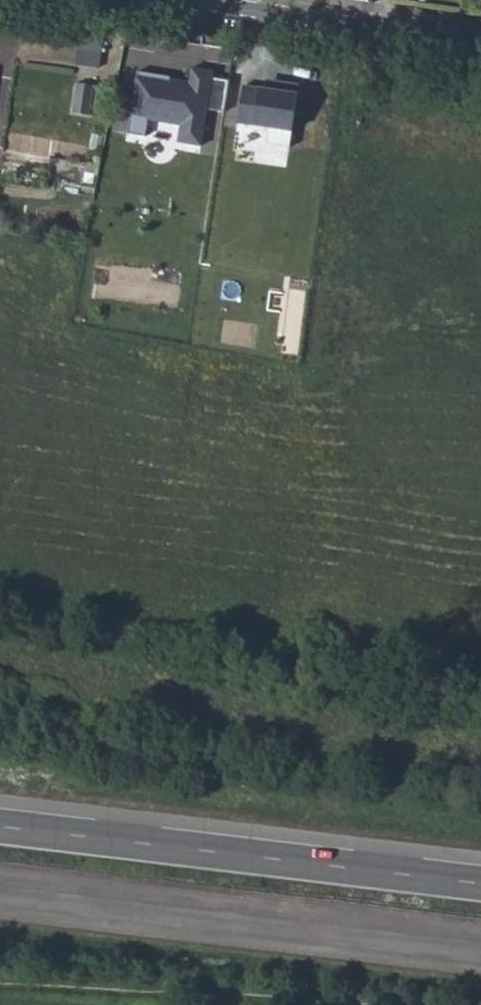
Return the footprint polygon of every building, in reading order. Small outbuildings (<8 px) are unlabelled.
[(189,83),(134,74),(124,132),(146,136),(148,120),(179,125),(176,140),(200,144),(206,110),(223,113),(230,75),(192,69),(189,83)] [(274,88),(242,83),(236,122),(293,130),(300,85),(275,82),(274,88)] [(88,119),(92,89),(77,87),(72,116),(88,119)] [(82,184),(92,185),(94,175),(83,173),(82,184)]
